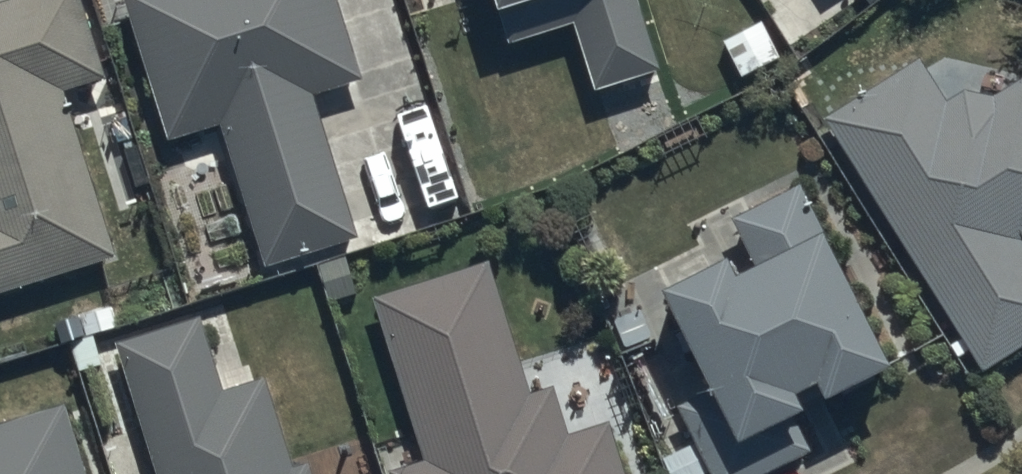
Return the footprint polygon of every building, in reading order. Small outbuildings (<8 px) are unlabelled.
[(115,264),(64,89),(107,77),(85,0),(0,0),(0,297),(115,264)] [(334,0),(130,0),(174,140),(221,125),(266,269),(359,240),(313,95),(359,81),(334,0)] [(496,46),(574,24),(593,93),(668,71),(648,0),(482,0),(496,46)] [(983,372),(1021,348),(1021,70),(952,113),(917,58),(823,116),(983,372)] [(796,183),(731,220),(748,253),(663,295),(712,392),(679,405),(714,473),(771,473),(813,453),(798,424),(893,376),(796,183)] [(422,465),(390,473),(621,473),(607,423),(544,441),(494,267),(375,301),(422,465)] [(158,473),(318,473),(314,461),(294,467),(267,381),(227,394),(202,315),(116,342),(158,473)] [(66,408),(0,430),(0,473),(88,473),(66,408)]
